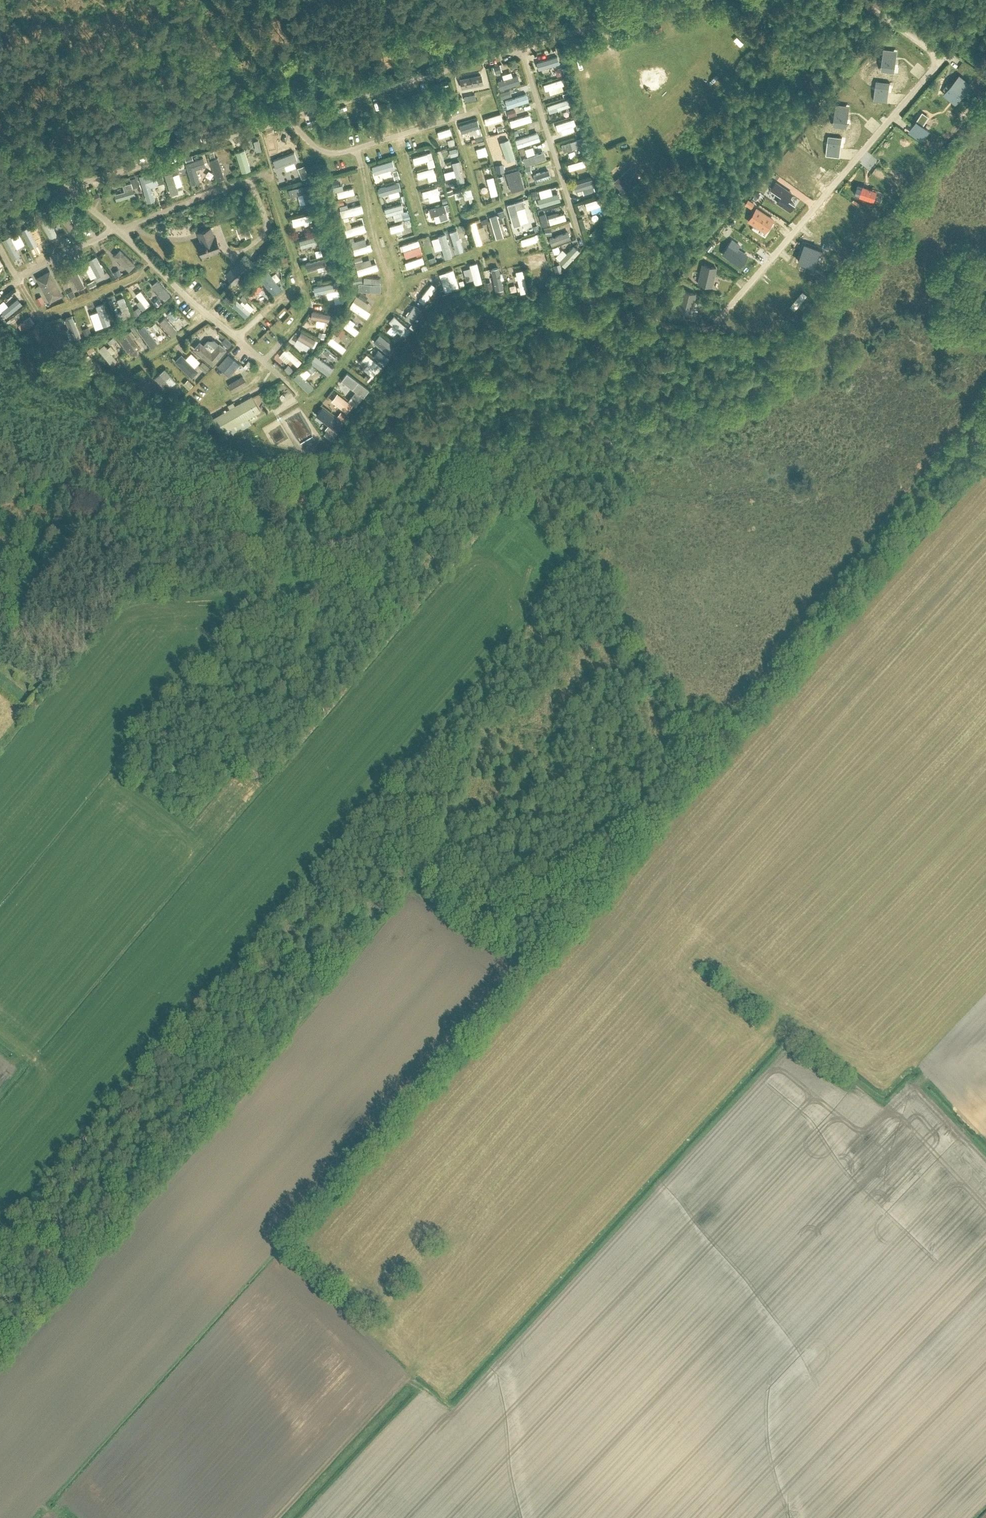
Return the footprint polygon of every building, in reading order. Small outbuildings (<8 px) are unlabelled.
[(884,48),(881,68),(894,70),(897,50),(884,48)] [(964,60),(958,68),(962,71),(966,65),(968,63),(964,60)] [(500,64),(493,66),(495,72),(502,70),(500,64)] [(459,78),(461,88),(483,83),(481,74),(459,78)] [(955,100),(969,83),(960,76),(946,93),(955,100)] [(877,78),(874,99),(888,100),(890,80),(877,78)] [(464,102),(473,100),(471,88),(462,90),(464,102)] [(492,107),(508,103),(506,94),(490,98),(492,107)] [(837,102),(834,122),(848,124),(850,103),(837,102)] [(482,112),(465,117),(467,124),(484,118),(482,112)] [(511,112),(490,119),(492,125),(513,119),(511,112)] [(919,119),(911,131),(921,139),(930,127),(919,119)] [(417,140),(434,135),(431,126),(414,131),(417,140)] [(516,129),(496,134),(498,143),(519,138),(516,129)] [(830,132),(827,153),(841,154),(843,134),(830,132)] [(480,139),(484,158),(493,156),(490,137),(480,139)] [(438,151),(436,145),(428,147),(430,153),(438,151)] [(523,149),(503,153),(505,159),(525,156),(523,149)] [(294,151),(274,159),(277,166),(284,164),(286,163),(294,160),(297,159),(294,151)] [(431,159),(432,166),(425,167),(425,170),(441,169),(440,158),(431,159)] [(489,181),(502,178),(499,164),(486,168),(489,181)] [(630,166),(613,181),(623,193),(640,178),(630,166)] [(278,167),(271,168),(272,178),(280,177),(278,167)] [(510,190),(523,186),(517,168),(504,172),(510,190)] [(147,201),(154,199),(150,184),(157,182),(153,170),(138,174),(147,201)] [(315,183),(317,194),(335,190),(333,184),(323,186),(322,181),(315,183)] [(124,190),(114,193),(116,200),(135,194),(131,182),(122,184),(124,190)] [(271,185),(272,193),(290,190),(289,183),(271,185)] [(789,211),(793,205),(786,200),(790,194),(774,183),(770,189),(779,196),(775,202),(789,211)] [(445,186),(442,192),(449,196),(452,190),(445,186)] [(877,190),(864,186),(860,196),(874,201),(877,190)] [(98,191),(93,194),(96,200),(101,198),(98,191)] [(439,202),(446,200),(444,194),(437,196),(439,202)] [(341,198),(319,204),(322,214),(343,208),(341,198)] [(527,216),(544,212),(542,204),(525,207),(527,216)] [(495,220),(514,214),(512,207),(493,214),(495,220)] [(756,207),(748,221),(765,232),(774,219),(756,207)] [(27,213),(21,217),(29,232),(35,228),(27,213)] [(321,216),(328,232),(346,225),(342,216),(331,220),(328,213),(321,216)] [(248,223),(236,227),(241,240),(253,235),(248,223)] [(526,225),(527,235),(546,233),(545,223),(526,225)] [(516,224),(499,228),(501,236),(518,232),(516,224)] [(214,235),(211,227),(198,232),(201,240),(198,242),(203,255),(221,249),(216,235),(214,235)] [(379,237),(382,244),(399,239),(396,231),(379,237)] [(427,232),(421,234),(423,240),(429,238),(427,232)] [(409,253),(417,250),(411,235),(403,238),(409,253)] [(543,242),(539,239),(533,246),(542,255),(555,241),(549,235),(543,242)] [(731,239),(722,253),(735,262),(742,252),(736,248),(738,244),(731,239)] [(804,243),(798,260),(814,266),(820,248),(804,243)] [(128,270),(135,263),(120,248),(113,255),(128,270)] [(398,257),(399,261),(404,260),(401,248),(384,252),(385,260),(398,257)] [(236,282),(255,263),(245,253),(225,272),(236,282)] [(62,259),(67,274),(79,270),(74,256),(62,259)] [(287,256),(281,257),(283,265),(289,263),(287,256)] [(336,268),(357,264),(355,256),(335,260),(336,268)] [(496,284),(505,282),(500,259),(491,261),(496,284)] [(716,267),(703,264),(698,284),(712,287),(716,267)] [(49,301),(63,294),(50,269),(35,276),(49,301)] [(693,269),(692,277),(698,278),(700,270),(693,269)] [(350,273),(336,273),(336,279),(358,278),(358,271),(350,271),(350,273)] [(245,290),(251,297),(262,286),(256,280),(245,290)] [(119,286),(115,288),(120,296),(125,294),(119,286)] [(349,304),(338,299),(340,295),(333,291),(328,303),(346,311),(349,304)] [(696,294),(683,291),(678,310),(691,313),(696,294)] [(227,295),(223,299),(227,304),(231,299),(227,295)] [(673,295),(672,303),(678,304),(680,296),(673,295)] [(12,317),(8,308),(0,311),(0,322),(12,317)] [(334,329),(337,323),(332,319),(334,315),(327,311),(321,321),(334,329)] [(211,351),(198,341),(193,347),(212,362),(224,347),(218,342),(211,351)] [(268,352),(272,347),(265,343),(262,348),(268,352)] [(181,354),(175,361),(192,377),(198,370),(181,354)] [(310,364),(306,368),(311,373),(315,369),(310,364)] [(155,376),(167,389),(176,381),(164,368),(155,376)] [(298,371),(293,377),(307,391),(313,385),(305,378),(301,374),(299,372),(298,371)] [(232,390),(246,382),(241,374),(227,383),(232,390)] [(211,418),(218,431),(229,426),(233,433),(251,422),(248,415),(259,409),(252,396),(235,405),(234,402),(228,405),(229,408),(211,418)]
